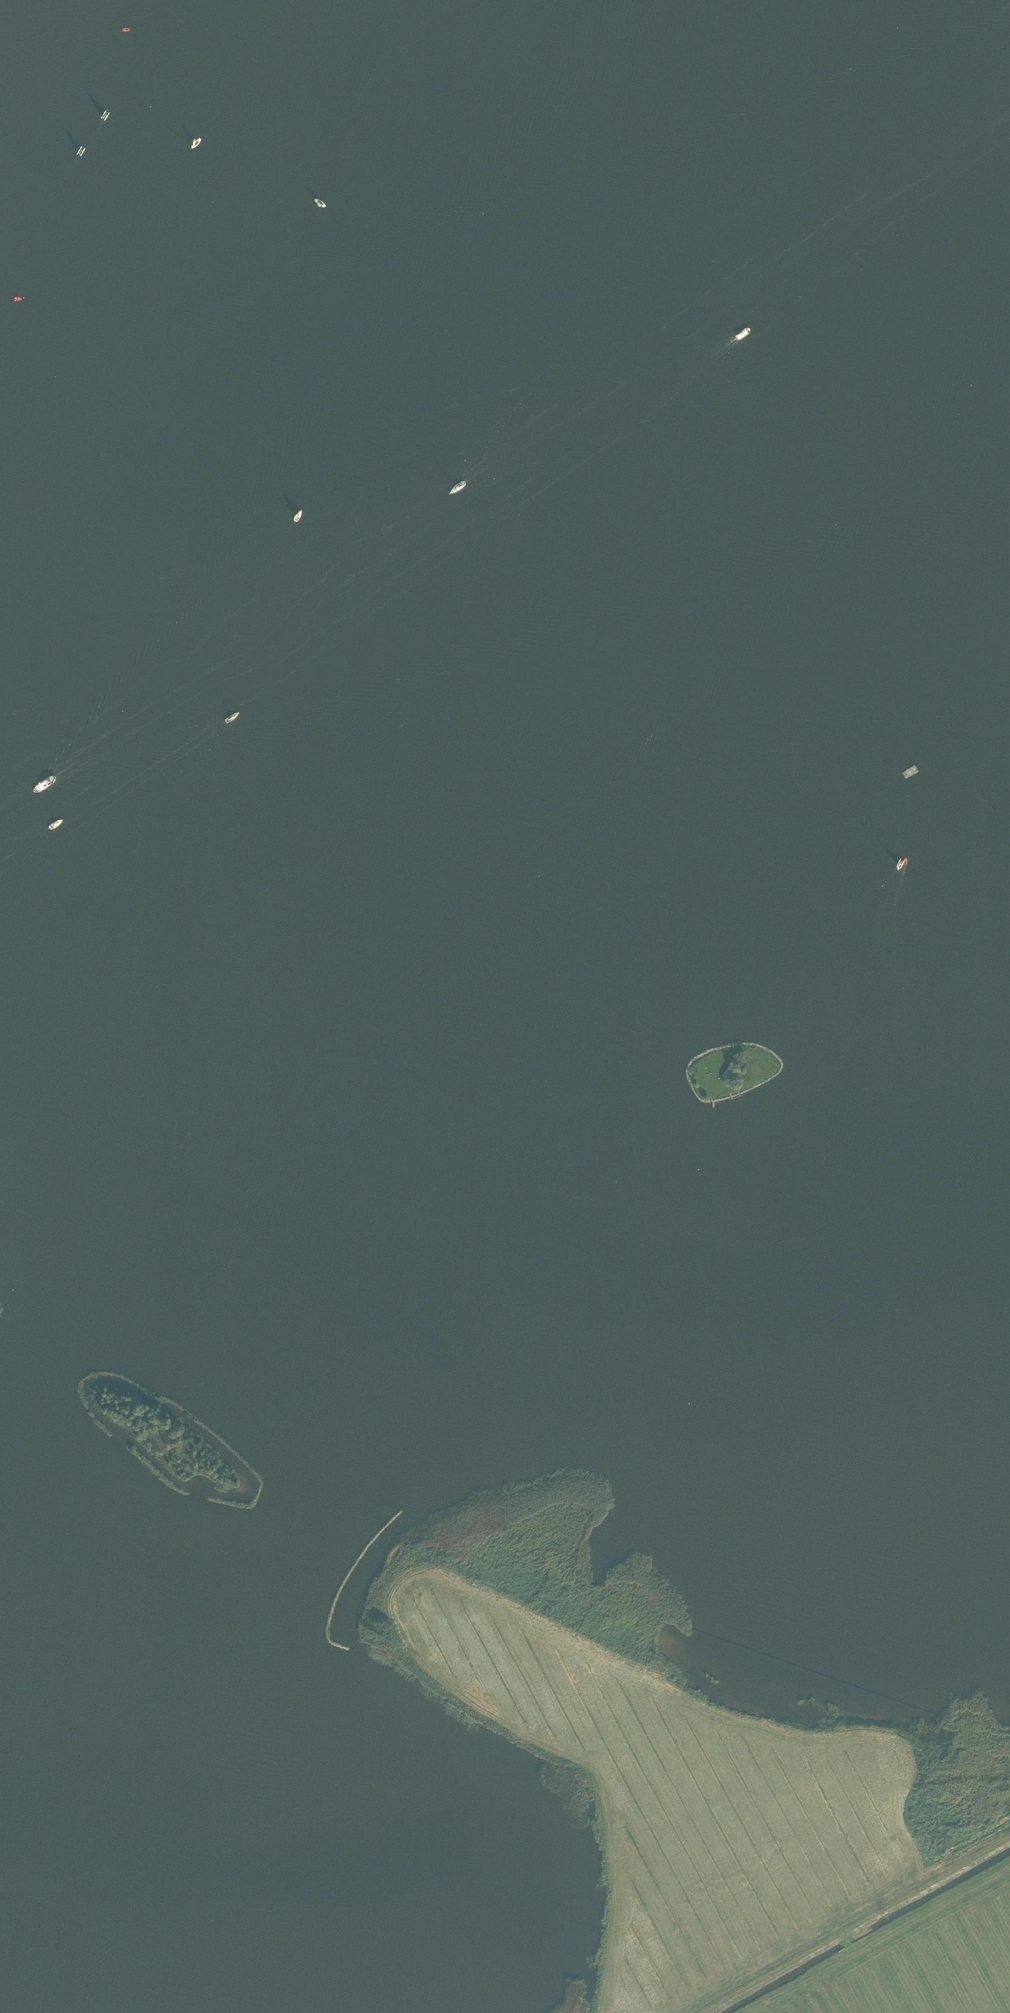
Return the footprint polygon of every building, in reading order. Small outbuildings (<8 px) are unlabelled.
[(736,1070),(728,1065),(722,1075),(730,1080),(736,1070)]
